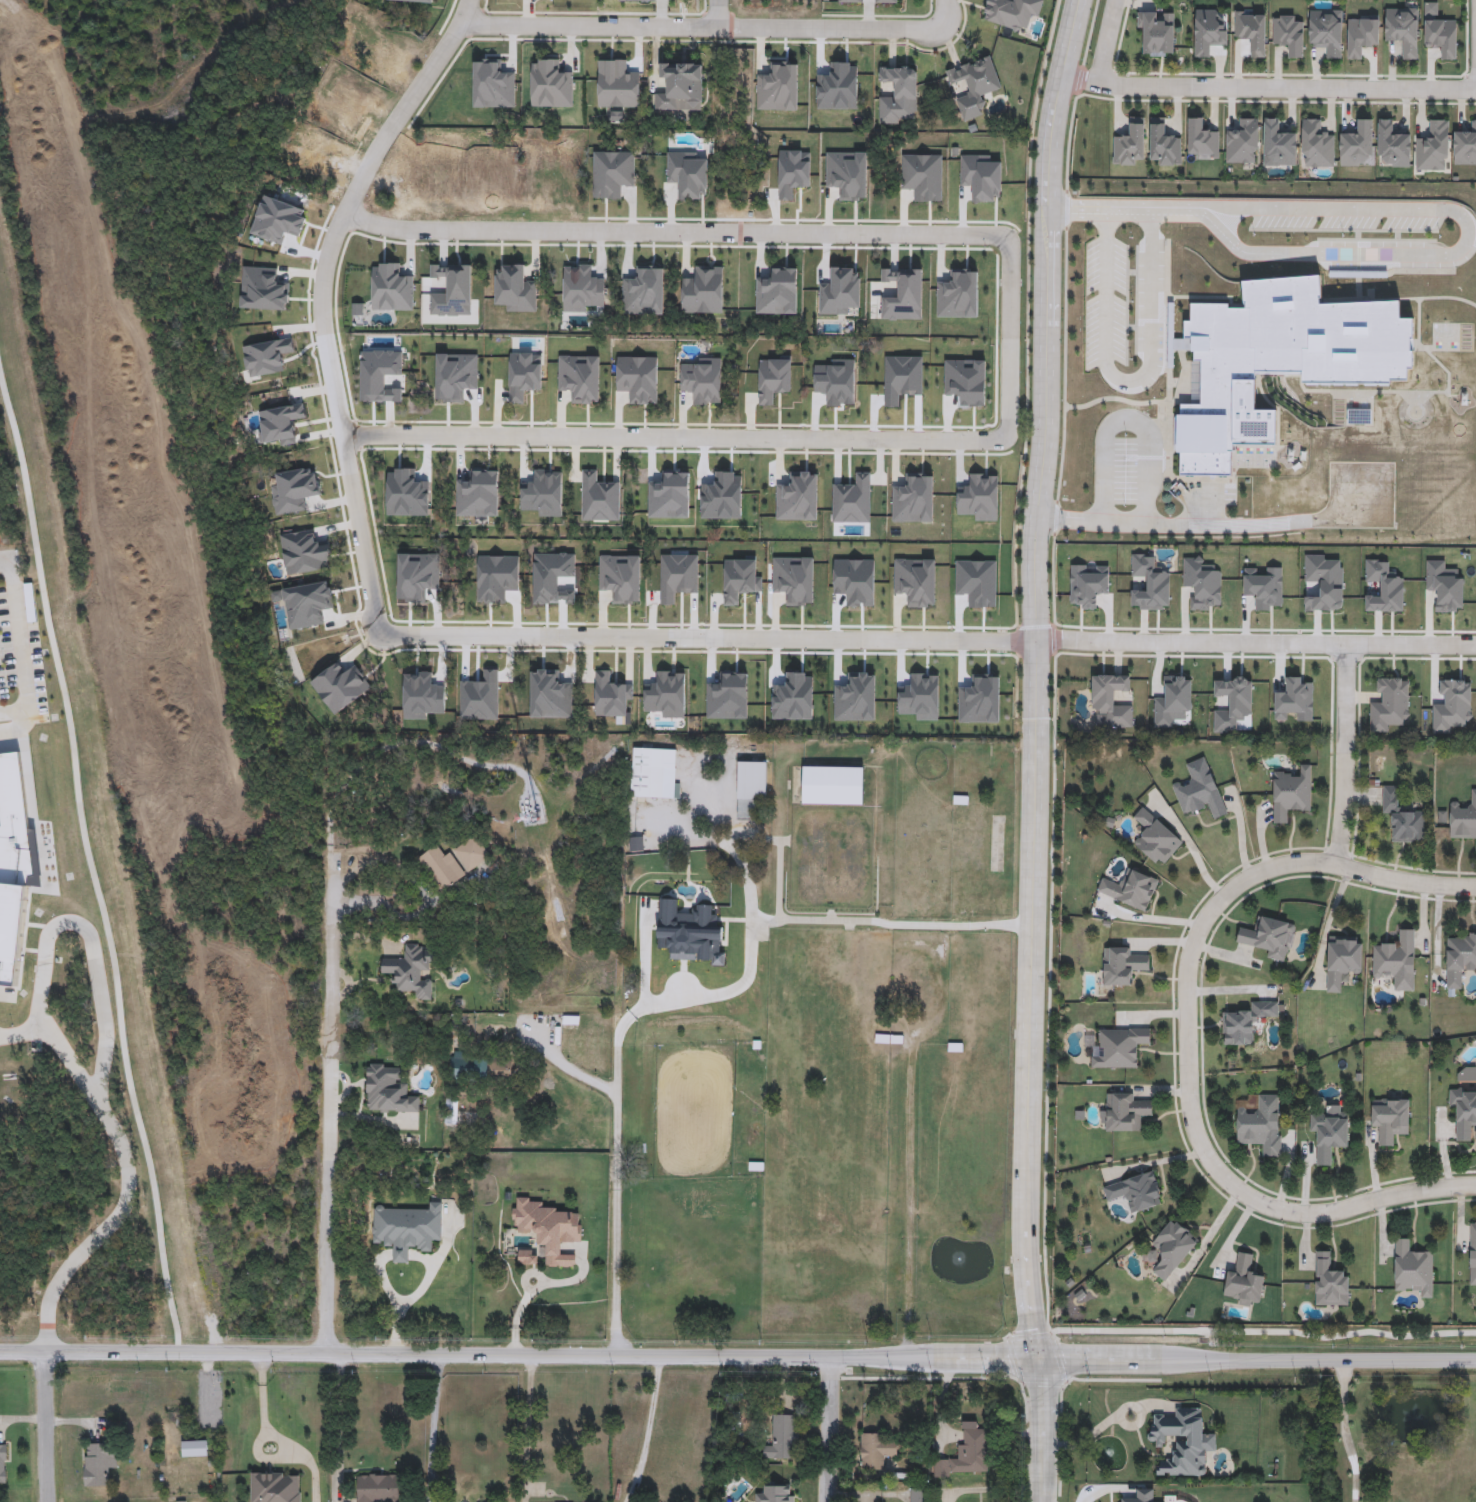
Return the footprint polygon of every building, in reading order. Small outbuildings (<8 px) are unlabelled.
[(1419,9),(1419,60),(1404,60),(1404,42),(1386,42),(1386,9),(1419,9)] [(1228,49),(1217,49),(1217,58),(1195,58),(1196,11),(1218,11),(1218,21),(1229,22),(1228,49)] [(1310,50),(1310,11),(1343,11),(1343,59),(1326,59),(1326,50),(1310,50)] [(1235,40),(1235,12),(1267,12),(1266,59),(1247,59),(1248,40),(1235,40)] [(1175,13),(1175,58),(1142,58),(1142,13),(1175,13)] [(1305,58),(1285,58),(1285,48),(1273,48),(1273,17),(1305,16),(1305,58)] [(1379,50),(1369,50),(1369,60),(1348,60),(1348,17),(1379,17),(1379,50)] [(1425,50),(1425,18),(1457,18),(1457,60),(1439,60),(1439,50),(1425,50)] [(945,69),(992,56),(1001,89),(981,94),(987,114),(962,121),(956,99),(967,96),(964,82),(949,86),(945,69)] [(703,110),(655,110),(655,92),(666,92),(666,75),(660,75),(660,63),(703,63),(703,110)] [(879,90),(879,66),(917,66),(917,123),(879,123),(879,90)] [(1114,165),(1114,137),(1127,137),(1128,117),(1145,118),(1144,166),(1114,165)] [(1209,118),(1209,129),(1220,129),(1220,158),(1189,158),(1189,118),(1209,118)] [(1182,167),(1151,167),(1151,119),(1168,119),(1168,137),(1182,137),(1182,167)] [(1227,164),(1227,130),(1238,130),(1238,120),(1260,120),(1260,164),(1227,164)] [(1264,167),(1264,120),(1280,120),(1280,130),(1298,130),(1298,167),(1264,167)] [(1335,131),(1335,168),(1302,168),(1302,120),(1324,120),(1324,131),(1335,131)] [(1340,167),(1340,130),(1357,130),(1356,120),(1373,120),(1374,166),(1340,167)] [(1411,168),(1379,168),(1378,120),(1393,120),(1393,131),(1411,131),(1411,168)] [(1450,120),(1450,172),(1417,172),(1417,140),(1428,140),(1428,120),(1450,120)] [(1475,121),(1475,166),(1454,166),(1454,132),(1475,132),(1475,121)] [(1191,302),(1230,302),(1230,308),(1245,308),(1243,282),(1320,276),(1324,305),(1400,301),(1402,319),(1415,319),(1415,339),(1411,339),(1411,351),(1415,352),(1415,369),(1409,369),(1409,381),(1392,381),(1392,385),(1303,384),(1303,372),(1256,372),(1256,411),(1278,411),(1277,445),(1234,445),(1234,452),(1231,452),(1231,476),(1180,476),(1181,404),(1202,404),(1202,361),(1192,361),(1192,338),(1185,338),(1185,321),(1192,321),(1191,302)] [(675,799),(631,797),(633,749),(677,750),(675,799)] [(30,889),(0,886),(0,753),(20,750),(36,875),(31,876),(30,889)] [(1211,821),(1207,810),(1184,818),(1173,786),(1190,780),(1185,765),(1208,757),(1227,816),(1211,821)] [(737,818),(737,762),(765,762),(765,818),(737,818)] [(1311,765),(1311,813),(1292,813),(1292,824),(1273,824),(1273,775),(1302,775),(1302,765),(1311,765)] [(802,767),(863,767),(863,805),(802,804),(802,767)] [(1382,814),(1382,786),(1403,786),(1403,810),(1426,810),(1426,843),(1392,843),(1392,814),(1382,814)] [(1471,790),(1475,790),(1475,842),(1449,841),(1450,802),(1460,802),(1459,809),(1470,809),(1471,790)] [(1133,845),(1145,831),(1132,820),(1143,807),(1185,842),(1161,869),(1133,845)] [(490,858),(469,872),(455,851),(476,837),(490,858)] [(642,838),(642,851),(630,851),(630,838),(642,838)] [(418,859),(441,843),(464,876),(441,892),(418,859)] [(1147,913),(1096,893),(1103,875),(1124,883),(1130,869),(1160,880),(1147,913)] [(19,990),(0,988),(0,886),(30,889),(19,990)] [(640,895),(650,895),(650,887),(659,887),(660,895),(701,893),(702,916),(641,919),(640,895)] [(1296,924),(1288,963),(1265,958),(1267,948),(1237,941),(1241,925),(1259,929),(1261,917),(1296,924)] [(1415,991),(1394,992),(1394,980),(1373,980),(1373,942),(1395,942),(1395,930),(1414,930),(1415,991)] [(1447,934),(1475,934),(1475,971),(1466,971),(1466,990),(1447,990),(1447,934)] [(1326,993),(1328,936),(1363,938),(1361,974),(1343,974),(1342,994),(1326,993)] [(392,990),(392,973),(382,973),(382,958),(403,957),(403,946),(435,945),(436,964),(425,964),(425,979),(432,979),(432,999),(413,1000),(413,990),(392,990)] [(1104,986),(1104,948),(1132,948),(1132,957),(1151,957),(1151,972),(1132,972),(1132,986),(1104,986)] [(1223,1013),(1251,1013),(1251,1002),(1279,1002),(1279,1021),(1256,1021),(1256,1045),(1223,1046),(1223,1013)] [(1092,1048),(1101,1048),(1102,1028),(1152,1029),(1151,1049),(1141,1048),(1140,1069),(1091,1068),(1092,1048)] [(451,1075),(454,1058),(485,1062),(483,1079),(451,1075)] [(367,1113),(367,1064),(403,1064),(403,1082),(408,1082),(408,1094),(419,1094),(419,1113),(367,1113)] [(1475,1082),(1458,1082),(1458,1068),(1475,1068),(1475,1082)] [(1450,1089),(1475,1089),(1475,1129),(1472,1129),(1472,1141),(1458,1141),(1458,1108),(1449,1108),(1450,1089)] [(1144,1131),(1106,1131),(1106,1094),(1134,1094),(1134,1103),(1153,1103),(1153,1115),(1144,1115),(1144,1131)] [(1282,1095),(1282,1157),(1261,1158),(1261,1147),(1237,1147),(1237,1102),(1245,1102),(1245,1095),(1282,1095)] [(1410,1136),(1392,1136),(1392,1146),(1381,1146),(1381,1128),(1371,1128),(1371,1100),(1410,1100),(1410,1136)] [(1337,1166),(1319,1166),(1318,1135),(1310,1135),(1309,1114),(1349,1113),(1349,1146),(1337,1146),(1337,1166)] [(1164,1204),(1134,1213),(1129,1195),(1108,1202),(1103,1187),(1154,1172),(1164,1204)] [(582,1211),(581,1243),(561,1243),(560,1266),(544,1266),(544,1247),(536,1246),(537,1232),(513,1232),(514,1197),(542,1198),(541,1210),(582,1211)] [(442,1203),(441,1241),(432,1240),(432,1251),(409,1250),(408,1263),(392,1262),(392,1245),(373,1244),(374,1208),(429,1210),(430,1202),(442,1203)] [(1151,1245),(1173,1218),(1200,1239),(1166,1283),(1151,1272),(1164,1255),(1151,1245)] [(1394,1289),(1394,1239),(1414,1239),(1414,1250),(1433,1250),(1433,1298),(1423,1298),(1423,1289),(1394,1289)] [(535,1265),(519,1265),(519,1251),(535,1251),(535,1265)] [(1316,1306),(1316,1252),(1331,1252),(1331,1272),(1349,1272),(1349,1306),(1316,1306)] [(1257,1255),(1254,1276),(1265,1277),(1261,1308),(1235,1304),(1236,1295),(1224,1293),(1227,1272),(1237,1273),(1240,1253),(1257,1255)] [(1206,1475),(1156,1475),(1156,1464),(1172,1464),(1172,1437),(1166,1437),(1166,1446),(1150,1446),(1150,1416),(1174,1417),(1174,1407),(1204,1407),(1204,1433),(1216,1434),(1216,1452),(1206,1452),(1206,1475)] [(797,1458),(762,1458),(762,1447),(773,1447),(774,1413),(798,1414),(797,1458)] [(933,1475),(933,1457),(957,1457),(957,1443),(963,1443),(963,1428),(989,1428),(989,1476),(933,1475)] [(859,1469),(859,1432),(879,1432),(879,1441),(897,1441),(897,1457),(884,1457),(884,1469),(859,1469)] [(107,1485),(84,1485),(84,1443),(117,1443),(117,1466),(107,1466),(107,1485)] [(300,1471),(300,1501),(250,1501),(250,1471),(300,1471)] [(401,1473),(401,1501),(355,1501),(355,1473),(401,1473)] [(794,1484),(794,1501),(756,1501),(756,1493),(763,1493),(763,1484),(794,1484)] [(925,1487),(925,1501),(909,1501),(909,1487),(925,1487)]
